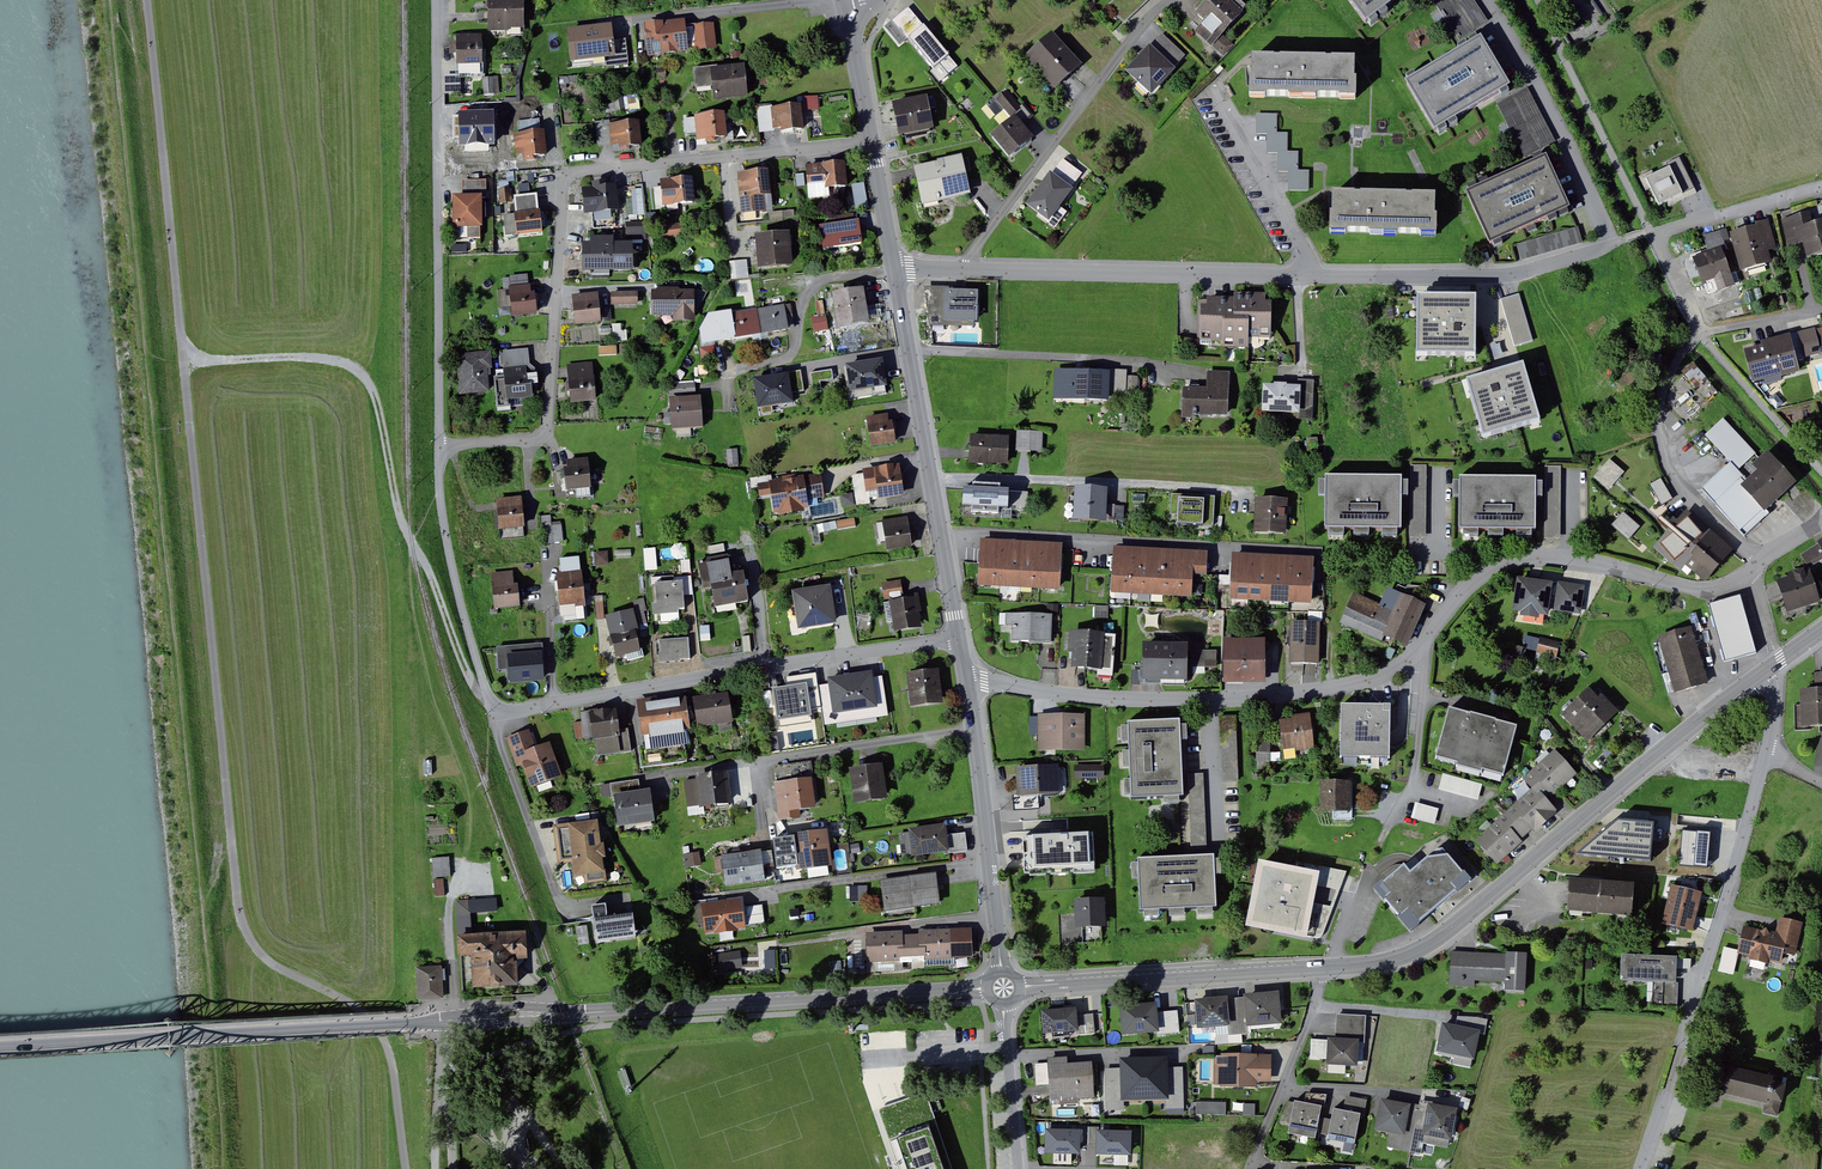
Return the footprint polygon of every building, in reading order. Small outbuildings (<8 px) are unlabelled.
[(490,14),(490,32),(526,32),(526,0),(490,0),(490,14)] [(1234,0),(1210,0),(1199,12),(1208,20),(1203,25),(1198,30),(1226,57),(1238,45),(1225,33),(1246,11),(1234,0)] [(1369,23),(1401,0),(1352,0),(1369,23)] [(1478,0),(1437,0),(1463,39),(1491,20),(1478,0)] [(910,7),(895,21),(937,69),(953,55),(910,7)] [(647,23),(650,55),(690,51),(690,44),(698,43),(699,50),(718,48),(716,23),(698,25),(688,26),(687,19),(647,23)] [(569,29),(573,62),(617,56),(613,24),(569,29)] [(1055,32),(1028,56),(1058,88),(1068,79),(1085,64),(1055,32)] [(484,35),(459,34),(458,64),(483,65),(484,35)] [(1153,48),(1177,70),(1189,58),(1165,36),(1159,42),(1153,48)] [(1409,82),(1438,131),(1514,86),(1485,37),(1409,82)] [(1153,48),(1131,72),(1155,94),(1177,70),(1153,48)] [(1359,59),(1256,57),(1255,77),(1253,77),(1253,97),(1360,99),(1361,80),(1358,80),(1359,59)] [(720,67),(697,69),(698,87),(714,86),(713,71),(721,70),(720,67)] [(721,70),(713,71),(714,86),(715,99),(748,96),(746,68),(721,70)] [(446,75),(446,93),(461,93),(461,75),(446,75)] [(1559,141),(1531,87),(1501,103),(1528,157),(1559,141)] [(820,109),(819,95),(803,96),(804,110),(820,109)] [(929,96),(895,102),(899,127),(901,136),(935,130),(929,96)] [(803,104),(774,107),(776,129),(783,128),(784,131),(806,129),(803,104)] [(776,129),(774,107),(760,108),(762,133),(770,132),(776,131),(776,129)] [(727,112),(697,115),(699,139),(729,136),(727,112)] [(1018,114),(994,135),(1012,157),(1037,136),(1018,114)] [(1302,151),(1291,151),(1291,132),(1280,132),(1280,114),(1260,114),(1259,133),(1271,133),(1270,151),(1282,151),(1281,171),(1292,171),(1292,190),(1312,190),(1312,170),(1302,170),(1302,151)] [(641,121),(611,124),(613,144),(614,146),(621,145),(621,148),(644,146),(641,121)] [(613,144),(611,124),(602,125),(604,145),(608,145),(613,144)] [(546,131),(516,134),(518,155),(526,154),(527,157),(548,155),(546,131)] [(1471,191),(1495,244),(1575,207),(1552,155),(1471,191)] [(965,156),(916,166),(925,204),(973,193),(965,156)] [(1060,168),(1054,176),(1073,190),(1085,174),(1066,160),(1060,168)] [(815,165),(808,165),(810,185),(826,184),(826,189),(849,187),(847,162),(815,165)] [(1684,164),(1649,181),(1661,206),(1696,189),(1684,164)] [(772,170),(740,172),(744,214),(776,211),(772,170)] [(806,185),(806,173),(797,173),(797,185),(806,185)] [(1073,190),(1054,176),(1031,207),(1053,222),(1075,192),(1073,190)] [(695,177),(663,180),(665,206),(697,203),(695,177)] [(488,179),(464,179),(464,187),(464,195),(482,194),(483,199),(488,199),(488,179)] [(855,184),(860,209),(872,207),(867,182),(855,184)] [(583,188),(586,214),(621,210),(618,184),(583,188)] [(1441,194),(1338,192),(1337,212),(1335,212),(1334,231),(1442,234),(1442,215),(1440,214),(1441,194)] [(483,199),(482,194),(464,195),(454,195),(455,227),(483,226),(483,199)] [(540,204),(539,194),(515,197),(520,235),(544,232),(540,204)] [(1786,219),(1793,246),(1799,244),(1808,242),(1812,257),(1821,254),(1821,221),(1819,222),(1816,211),(1786,219)] [(832,215),(833,224),(823,225),(825,248),(865,244),(863,227),(862,220),(857,220),(856,213),(832,215)] [(1762,224),(1733,233),(1745,270),(1776,261),(1773,251),(1782,248),(1772,219),(1765,221),(1761,222),(1762,224)] [(648,221),(628,222),(629,240),(649,239),(648,221)] [(681,222),(666,224),(667,238),(683,236),(681,222)] [(1522,245),(1526,259),(1586,242),(1581,226),(1580,227),(1557,233),(1522,243),(1522,245)] [(792,232),(757,235),(761,268),(795,265),(792,232)] [(615,237),(592,238),(592,271),(634,270),(633,243),(615,243),(615,237)] [(1698,255),(1712,294),(1739,284),(1726,245),(1698,255)] [(749,259),(732,261),(734,280),(752,277),(749,259)] [(532,284),(511,287),(514,317),(539,314),(536,291),(533,292),(532,284)] [(947,290),(971,290),(971,287),(927,286),(934,325),(977,326),(977,321),(947,321),(947,290)] [(654,287),(654,316),(697,315),(696,287),(654,287)] [(867,288),(835,293),(840,327),(872,322),(867,288)] [(971,290),(947,290),(947,321),(977,321),(980,321),(980,290),(971,290)] [(639,291),(614,292),(614,304),(639,304),(639,291)] [(600,292),(574,295),(577,325),(604,322),(600,292)] [(1210,305),(1204,305),(1204,341),(1225,341),(1225,347),(1252,348),(1252,338),(1275,338),(1276,301),(1268,301),(1269,293),(1237,292),(1237,297),(1210,297),(1210,305)] [(1523,295),(1503,300),(1516,347),(1536,342),(1523,295)] [(1478,298),(1421,298),(1421,355),(1478,355),(1478,298)] [(764,334),(791,329),(787,305),(760,309),(764,334)] [(738,338),(764,334),(760,309),(734,313),(738,338)] [(702,329),(704,343),(726,339),(738,338),(734,313),(733,310),(712,314),(702,329)] [(829,316),(814,318),(817,332),(831,329),(829,316)] [(1802,332),(1807,357),(1821,353),(1821,338),(1820,328),(1802,332)] [(1762,348),(1749,352),(1757,380),(1787,372),(1786,369),(1804,364),(1796,334),(1766,342),(1767,347),(1762,348)] [(530,348),(506,350),(508,376),(496,377),(498,402),(499,412),(514,411),(514,407),(526,406),(525,399),(534,398),(534,396),(541,389),(539,369),(532,364),(531,356),(530,348)] [(492,351),(458,355),(463,396),(492,393),(489,369),(494,368),(492,351)] [(1692,360),(1683,369),(1695,382),(1704,373),(1692,360)] [(883,361),(861,364),(866,393),(891,389),(890,386),(888,367),(884,368),(883,361)] [(594,362),(570,365),(574,403),(598,400),(594,362)] [(1530,362),(1468,380),(1486,440),(1548,422),(1530,362)] [(827,386),(825,370),(812,372),(814,388),(827,386)] [(798,372),(793,373),(796,394),(809,393),(804,371),(798,372)] [(1060,371),(1059,396),(1110,398),(1111,373),(1060,371)] [(1231,416),(1233,372),(1211,371),(1210,377),(1210,387),(1186,386),(1185,414),(1231,416)] [(793,373),(757,379),(762,409),(798,403),(796,394),(793,373)] [(1144,377),(1130,376),(1129,391),(1143,392),(1144,377)] [(1287,417),(1300,418),(1316,419),(1318,380),(1302,379),(1302,387),(1304,387),(1303,413),(1288,412),(1287,417)] [(698,382),(672,383),(672,393),(699,393),(699,389),(698,382)] [(1268,385),(1267,411),(1288,412),(1303,413),(1304,387),(1302,387),(1289,386),(1289,384),(1279,384),(1279,386),(1268,385)] [(704,396),(671,398),(673,429),(706,427),(705,411),(704,396)] [(868,417),(873,447),(898,442),(895,421),(892,421),(891,418),(890,413),(868,417)] [(1020,431),(1019,450),(1027,450),(1044,451),(1045,431),(1020,431)] [(1013,436),(973,434),(972,453),(972,463),(1011,465),(1013,436)] [(740,449),(729,450),(730,464),(741,464),(740,449)] [(1748,487),(1771,511),(1801,483),(1773,453),(1760,465),(1766,471),(1753,483),(1748,487)] [(1595,474),(1609,489),(1626,471),(1611,457),(1595,474)] [(595,488),(592,460),(569,462),(572,490),(595,488)] [(902,464),(865,470),(868,491),(879,489),(881,500),(907,496),(902,464)] [(1753,483),(1735,464),(1707,489),(1750,535),(1773,514),(1771,511),(1748,487),(1753,483)] [(1430,465),(1415,465),(1415,537),(1430,537),(1430,465)] [(1565,466),(1549,466),(1549,538),(1565,538),(1565,466)] [(823,473),(772,481),(777,515),(812,510),(811,499),(826,497),(823,473)] [(1650,482),(1662,504),(1673,498),(1662,476),(1650,482)] [(1406,477),(1330,477),(1330,529),(1406,529),(1406,477)] [(1541,478),(1465,478),(1465,530),(1541,530),(1541,478)] [(1030,492),(967,487),(967,490),(965,506),(1029,511),(1030,492)] [(1111,489),(1078,487),(1077,519),(1109,521),(1110,505),(1111,489)] [(1217,497),(1175,495),(1174,523),(1216,525),(1217,497)] [(1291,500),(1261,498),(1261,504),(1259,533),(1289,534),(1291,500)] [(529,527),(526,499),(500,501),(503,530),(529,527)] [(1110,505),(1109,521),(1127,522),(1127,506),(1118,506),(1110,505)] [(1612,524),(1629,539),(1641,525),(1624,510),(1612,524)] [(1716,532),(1714,533),(1691,514),(1661,549),(1685,568),(1690,563),(1711,581),(1737,550),(1716,532)] [(914,546),(910,517),(885,520),(889,550),(914,546)] [(565,525),(544,527),(545,543),(551,543),(566,542),(565,525)] [(984,539),(981,585),(1063,590),(1066,549),(1066,544),(984,539)] [(1805,554),(1813,568),(1821,562),(1821,544),(1805,554)] [(1117,546),(1114,593),(1195,598),(1198,551),(1117,546)] [(1235,553),(1232,599),(1316,604),(1318,558),(1235,553)] [(700,560),(705,590),(713,589),(716,608),(751,601),(745,572),(734,574),(732,566),(729,555),(700,560)] [(565,565),(566,572),(584,570),(582,557),(565,559),(565,565)] [(588,607),(584,570),(566,572),(558,573),(561,610),(588,607)] [(516,571),(493,573),(496,609),(518,607),(516,571)] [(1782,581),(1792,613),(1821,604),(1821,594),(1815,571),(1782,581)] [(1576,586),(1522,579),(1517,612),(1554,618),(1555,610),(1583,614),(1586,588),(1576,586)] [(684,581),(657,583),(658,611),(686,609),(684,581)] [(892,601),(903,600),(902,591),(901,583),(890,585),(892,601)] [(802,626),(835,622),(831,590),(798,594),(802,626)] [(1431,606),(1404,594),(1403,596),(1393,592),(1387,605),(1359,592),(1345,623),(1385,641),(1387,637),(1412,648),(1431,606)] [(1750,592),(1711,603),(1726,656),(1765,645),(1750,592)] [(903,600),(892,601),(897,632),(925,627),(920,597),(903,600)] [(1112,605),(1098,605),(1098,618),(1111,618),(1112,605)] [(633,610),(607,616),(617,657),(643,651),(633,610)] [(1056,615),(1010,613),(1009,625),(1016,625),(1015,642),(1048,644),(1055,644),(1056,615)] [(1324,622),(1294,621),(1292,664),(1313,664),(1323,665),(1324,622)] [(1697,627),(1662,637),(1678,693),(1713,684),(1697,627)] [(1116,676),(1119,635),(1073,632),(1071,653),(1076,653),(1075,668),(1101,669),(1100,675),(1116,676)] [(1541,637),(1536,649),(1553,655),(1557,643),(1541,637)] [(691,638),(661,640),(663,662),(693,660),(691,638)] [(1270,639),(1226,640),(1227,684),(1270,683),(1270,639)] [(1145,643),(1145,681),(1150,681),(1191,681),(1191,644),(1145,643)] [(544,652),(509,655),(511,684),(546,681),(544,652)] [(946,704),(942,670),(909,674),(913,708),(946,704)] [(886,674),(823,684),(829,726),(893,716),(886,674)] [(1821,726),(1821,674),(1820,674),(1821,691),(1806,692),(1807,704),(1808,726),(1814,726),(1821,726)] [(790,690),(777,692),(781,720),(814,716),(812,698),(823,697),(820,676),(788,680),(790,690)] [(1593,689),(1566,715),(1592,743),(1620,717),(1593,689)] [(695,697),(700,728),(735,723),(730,692),(695,697)] [(1379,703),(1390,703),(1391,694),(1379,694),(1379,703)] [(640,702),(645,736),(674,731),(669,698),(640,702)] [(1807,704),(1798,704),(1799,730),(1814,729),(1814,726),(1808,726),(1807,704)] [(1394,707),(1345,706),(1345,758),(1394,759),(1394,741),(1394,707)] [(582,712),(586,740),(595,739),(595,740),(597,740),(600,755),(633,751),(630,728),(621,730),(618,709),(594,712),(594,711),(582,712)] [(1520,727),(1453,709),(1439,759),(1506,777),(1520,727)] [(1296,719),(1282,721),(1286,750),(1300,748),(1300,751),(1318,749),(1313,713),(1295,716),(1296,719)] [(1051,714),(1041,714),(1041,750),(1088,750),(1088,714),(1051,714)] [(1239,716),(1223,717),(1226,781),(1242,780),(1239,716)] [(1135,799),(1186,797),(1182,721),(1131,724),(1135,799)] [(552,743),(538,748),(532,730),(508,738),(519,767),(524,765),(533,788),(564,777),(552,743)] [(687,738),(639,745),(642,770),(690,764),(687,738)] [(1257,760),(1271,760),(1272,744),(1258,743),(1257,760)] [(1558,750),(1526,778),(1549,803),(1581,775),(1558,750)] [(776,766),(779,783),(776,783),(781,821),(804,818),(803,811),(819,809),(815,778),(810,778),(808,762),(776,766)] [(885,764),(852,769),(857,805),(891,800),(885,764)] [(1019,779),(1020,796),(1063,794),(1061,765),(1018,768),(1019,779)] [(698,779),(686,780),(690,807),(701,805),(702,807),(733,803),(729,772),(697,776),(698,779)] [(1206,773),(1191,774),(1195,851),(1210,850),(1206,773)] [(1485,784),(1447,774),(1443,789),(1481,800),(1485,784)] [(641,779),(612,784),(614,798),(616,797),(621,828),(657,822),(651,790),(642,791),(641,784),(641,779)] [(1355,781),(1324,781),(1324,811),(1355,811),(1355,781)] [(1536,790),(1478,840),(1500,865),(1557,814),(1536,790)] [(1442,809),(1419,803),(1415,818),(1437,824),(1442,809)] [(1662,824),(1621,819),(1580,855),(1659,862),(1662,824)] [(1182,848),(1191,847),(1190,821),(1180,822),(1182,848)] [(563,861),(574,859),(576,874),(601,871),(600,856),(603,856),(602,849),(599,849),(597,825),(560,829),(563,861)] [(911,830),(915,858),(952,853),(948,825),(911,830)] [(1116,825),(1045,831),(1049,872),(1119,866),(1116,825)] [(778,837),(776,837),(781,874),(835,867),(830,830),(778,837)] [(1715,833),(1686,831),(1683,866),(1713,868),(1713,862),(1715,833)] [(1728,859),(1738,837),(1727,832),(1720,846),(1723,847),(1719,854),(1728,859)] [(1379,892),(1414,932),(1482,874),(1448,834),(1379,892)] [(697,850),(684,853),(687,866),(701,863),(697,850)] [(763,851),(723,856),(728,890),(767,885),(763,851)] [(453,857),(435,858),(436,877),(454,876),(453,857)] [(1218,857),(1142,861),(1144,912),(1220,908),(1218,857)] [(1327,873),(1264,861),(1250,927),(1314,940),(1327,873)] [(939,874),(883,880),(886,912),(943,905),(939,874)] [(446,879),(436,879),(437,896),(447,895),(446,879)] [(1636,887),(1577,882),(1575,900),(1574,912),(1634,916),(1636,887)] [(1706,889),(1679,882),(1668,924),(1696,931),(1698,921),(1706,889)] [(500,897),(458,900),(460,932),(474,931),(473,914),(501,912),(500,897)] [(744,899),(704,904),(708,934),(748,929),(744,899)] [(1108,899),(1077,900),(1078,928),(1108,928),(1108,899)] [(593,907),(598,943),(638,938),(635,915),(610,918),(608,905),(593,907)] [(1750,925),(1742,952),(1784,963),(1787,949),(1797,952),(1805,923),(1783,917),(1780,925),(1778,933),(1750,925)] [(760,921),(761,937),(783,935),(781,919),(760,921)] [(589,925),(578,927),(581,945),(592,943),(589,925)] [(922,931),(869,933),(870,964),(923,961),(975,959),(974,929),(922,931)] [(474,958),(475,989),(519,986),(518,961),(528,960),(527,933),(459,937),(460,959),(474,958)] [(852,942),(853,955),(866,954),(865,941),(852,942)] [(1742,949),(1728,946),(1722,970),(1737,973),(1742,949)] [(718,952),(720,970),(743,968),(741,950),(718,952)] [(1468,953),(1454,952),(1453,981),(1526,985),(1528,956),(1468,953)] [(1627,957),(1626,982),(1656,983),(1655,1005),(1681,1006),(1682,959),(1627,957)] [(444,967),(418,968),(419,1000),(446,999),(444,967)] [(1283,990),(1248,993),(1248,997),(1250,1025),(1255,1025),(1285,1022),(1283,990)] [(1232,995),(1198,998),(1200,1027),(1218,1026),(1234,1025),(1232,998),(1232,995)] [(1248,997),(1232,998),(1234,1025),(1218,1026),(1219,1035),(1255,1032),(1255,1025),(1250,1025),(1248,997)] [(1158,1006),(1126,1008),(1128,1032),(1160,1030),(1159,1013),(1158,1006)] [(1077,1009),(1046,1012),(1048,1031),(1079,1029),(1078,1015),(1077,1009)] [(1169,1012),(1159,1013),(1160,1030),(1182,1029),(1180,1011),(1169,1012)] [(1087,1014),(1078,1015),(1079,1029),(1079,1034),(1098,1033),(1096,1013),(1087,1014)] [(1331,1040),(1331,1066),(1363,1066),(1363,1042),(1369,1042),(1369,1016),(1340,1016),(1340,1027),(1340,1040),(1331,1040)] [(1482,1028),(1445,1021),(1440,1048),(1477,1055),(1482,1028)] [(1276,1053),(1224,1053),(1224,1055),(1217,1055),(1217,1084),(1224,1084),(1224,1086),(1259,1086),(1259,1080),(1276,1080),(1276,1053)] [(1173,1059),(1125,1060),(1126,1103),(1174,1102),(1173,1059)] [(1047,1062),(1035,1063),(1037,1085),(1049,1085),(1047,1062)] [(1093,1098),(1090,1063),(1051,1066),(1053,1088),(1054,1101),(1093,1098)] [(1728,1095),(1768,1104),(1766,1113),(1782,1116),(1785,1104),(1789,1105),(1793,1087),(1790,1086),(1792,1076),(1775,1072),(1774,1077),(1734,1068),(1728,1095)] [(1329,1096),(1308,1091),(1305,1106),(1297,1104),(1291,1131),(1319,1137),(1329,1096)] [(881,1112),(900,1168),(953,1168),(928,1096),(881,1112)] [(1370,1102),(1349,1097),(1346,1111),(1338,1109),(1332,1136),(1360,1143),(1370,1102)] [(1416,1102),(1385,1097),(1379,1129),(1393,1132),(1410,1135),(1416,1102)] [(1391,1146),(1425,1153),(1427,1142),(1452,1147),(1453,1138),(1427,1134),(1432,1103),(1449,1106),(1449,1103),(1424,1099),(1423,1104),(1416,1102),(1410,1135),(1393,1132),(1391,1146)] [(1197,1100),(1196,1113),(1227,1113),(1227,1100),(1197,1100)] [(1449,1106),(1432,1103),(1427,1134),(1453,1138),(1456,1139),(1462,1108),(1449,1106)] [(1085,1131),(1049,1130),(1049,1155),(1085,1156),(1085,1131)] [(1136,1132),(1101,1131),(1101,1157),(1136,1157),(1136,1132)]
